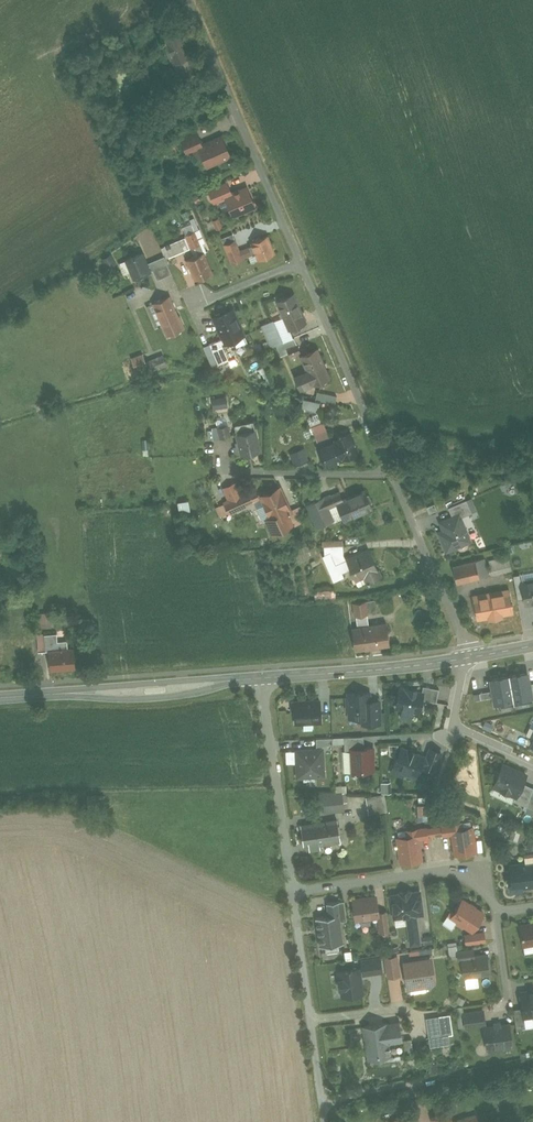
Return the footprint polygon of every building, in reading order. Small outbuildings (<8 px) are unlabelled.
[(160,42),(173,74),(158,80),(164,96),(198,82),(179,34),(160,42)] [(201,147),(207,145),(206,143),(201,130),(183,138),(191,154),(202,149),(201,147)] [(211,169),(237,158),(226,135),(206,143),(207,145),(201,147),(202,149),(211,169)] [(106,171),(105,158),(95,160),(96,173),(106,171)] [(219,207),(230,202),(228,197),(236,193),(236,192),(232,182),(212,190),(219,207)] [(236,218),(261,207),(252,186),(236,192),(236,193),(228,197),(230,202),(236,218)] [(193,218),(190,213),(184,216),(187,222),(193,218)] [(226,227),(222,218),(215,221),(215,222),(218,229),(219,230),(226,227)] [(218,229),(215,222),(213,224),(207,221),(205,222),(210,234),(218,229)] [(168,247),(173,259),(203,246),(198,232),(188,236),(189,239),(168,247)] [(228,244),(238,240),(236,235),(226,239),(228,244)] [(279,254),(272,236),(254,243),(255,246),(259,255),(261,261),(279,254)] [(247,260),(243,250),(239,240),(238,240),(228,244),(227,245),(234,265),(247,260)] [(259,255),(255,246),(243,250),(247,260),(259,255)] [(150,261),(146,251),(127,259),(128,262),(122,265),(129,280),(135,278),(136,280),(155,272),(150,261)] [(217,275),(208,253),(188,261),(198,283),(217,275)] [(114,254),(105,259),(110,270),(120,265),(114,254)] [(164,255),(150,261),(155,272),(158,278),(172,272),(164,255)] [(311,324),(298,293),(280,301),(287,318),(293,332),(294,331),(311,324)] [(188,331),(174,296),(148,306),(159,333),(165,330),(169,339),(188,331)] [(249,336),(238,309),(215,319),(226,345),(249,336)] [(294,331),(293,332),(287,318),(278,322),(278,320),(264,326),(274,350),(279,347),(298,340),(294,331)] [(300,345),(298,340),(279,347),(284,358),(292,355),(290,349),(300,345)] [(300,345),(290,349),(292,355),(294,359),(304,354),(300,345)] [(236,359),(230,346),(216,353),(217,355),(222,365),(236,359)] [(334,377),(321,348),(303,357),(309,371),(296,376),(303,391),(334,377)] [(264,366),(253,352),(243,360),(254,374),(264,366)] [(214,369),(222,365),(217,355),(209,358),(214,369)] [(149,363),(147,356),(136,359),(138,366),(149,363)] [(341,397),(321,392),(319,399),(339,404),(341,397)] [(229,397),(214,398),(214,408),(230,407),(229,397)] [(316,411),(317,401),(300,399),(299,409),(316,411)] [(239,427),(241,435),(258,430),(256,422),(239,427)] [(314,429),(322,447),(335,441),(327,423),(314,429)] [(227,436),(225,424),(213,427),(215,439),(227,436)] [(265,452),(260,430),(258,430),(241,435),(239,435),(245,457),(265,452)] [(330,469),(364,454),(353,430),(338,437),(339,439),(335,441),(322,447),(320,447),(321,449),(325,457),(330,469)] [(403,439),(392,444),(398,457),(408,453),(403,439)] [(312,460),(308,452),(307,449),(292,456),(298,468),(313,461),(312,460)] [(298,526),(292,515),(296,513),(284,486),(262,497),(258,489),(246,495),(240,483),(225,490),(231,502),(227,504),(233,516),(262,502),(270,520),(266,522),(274,538),(298,526)] [(378,511),(368,490),(346,500),(347,502),(340,505),(349,524),(378,511)] [(338,521),(332,509),(340,505),(347,502),(346,500),(342,491),(309,506),(314,517),(319,515),(324,528),(338,521)] [(448,505),(451,511),(460,508),(463,514),(476,508),(471,495),(448,505)] [(176,513),(187,511),(185,500),(174,501),(176,513)] [(442,527),(437,529),(445,550),(473,539),(463,514),(460,508),(451,511),(437,517),(442,527)] [(346,575),(354,571),(349,559),(347,556),(347,547),(327,548),(327,557),(325,558),(337,584),(348,579),(346,575)] [(385,577),(371,548),(349,559),(354,571),(361,584),(368,580),(369,584),(385,577)] [(511,553),(488,559),(492,574),(515,568),(511,553)] [(485,557),(453,564),(456,582),(480,577),(479,576),(489,574),(485,557)] [(525,602),(532,600),(532,576),(521,578),(525,602)] [(509,586),(473,593),(477,616),(513,610),(509,586)] [(359,628),(373,626),(369,603),(356,605),(359,628)] [(54,613),(41,615),(43,631),(56,630),(54,613)] [(359,653),(394,647),(390,623),(373,626),(359,628),(355,628),(359,653)] [(53,650),(71,648),(70,641),(60,642),(59,635),(39,637),(41,652),(53,650)] [(53,650),(55,672),(79,670),(77,648),(71,648),(53,650)] [(490,675),(492,688),(493,695),(495,705),(532,698),(532,689),(532,688),(532,680),(529,668),(490,675)] [(400,683),(395,705),(402,706),(400,715),(411,717),(414,708),(421,710),(423,697),(425,689),(422,688),(400,683)] [(423,683),(422,688),(425,689),(423,697),(436,699),(439,686),(423,683)] [(347,689),(349,716),(362,715),(371,715),(370,696),(369,688),(347,689)] [(493,695),(492,688),(480,690),(481,697),(493,695)] [(380,695),(370,696),(371,715),(362,715),(363,723),(382,722),(380,695)] [(293,697),(294,721),(322,720),(321,696),(293,697)] [(350,744),(363,743),(363,733),(345,734),(345,746),(350,746),(350,744)] [(425,753),(422,762),(435,766),(442,747),(429,742),(425,753)] [(350,746),(351,769),(374,769),(374,743),(363,743),(350,744),(350,746)] [(324,744),(294,746),(296,776),(325,774),(324,744)] [(400,744),(391,768),(416,777),(422,762),(425,753),(400,744)] [(504,759),(492,784),(516,795),(523,780),(528,770),(504,759)] [(523,780),(516,795),(514,799),(527,804),(532,788),(532,784),(523,780)] [(321,811),(345,808),(343,789),(319,792),(321,811)] [(366,794),(368,812),(387,810),(384,792),(366,794)] [(108,813),(108,798),(102,798),(95,798),(95,818),(108,818),(108,813)] [(321,848),(320,842),(341,839),(338,815),(301,820),(304,845),(308,844),(309,849),(321,848)] [(396,835),(400,863),(424,859),(421,838),(431,837),(430,835),(444,833),(444,835),(452,834),(455,854),(479,851),(474,823),(465,825),(464,818),(442,821),(442,823),(429,825),(429,823),(406,827),(407,834),(396,835)] [(515,831),(511,840),(520,843),(523,834),(515,831)] [(532,885),(532,858),(506,861),(510,892),(525,891),(524,886),(532,885)] [(427,917),(424,892),(416,893),(416,890),(402,892),(402,894),(394,895),(397,921),(410,919),(413,948),(424,947),(420,918),(427,917)] [(383,914),(381,897),(355,900),(358,924),(382,921),(384,921),(383,914)] [(474,935),(489,913),(466,898),(452,919),(474,935)] [(332,918),(320,920),(323,947),(347,945),(344,925),(350,924),(348,904),(330,906),(332,918)] [(390,913),(383,914),(384,921),(382,921),(383,935),(393,934),(390,913)] [(520,922),(523,944),(532,942),(532,919),(520,922)] [(468,935),(469,947),(489,945),(488,933),(468,935)] [(460,944),(459,935),(449,936),(451,946),(460,944)] [(351,948),(344,949),(345,958),(352,957),(351,948)] [(467,979),(494,975),(491,954),(478,955),(477,949),(460,951),(462,962),(464,961),(467,979)] [(398,952),(384,954),(387,975),(400,973),(398,952)] [(403,957),(407,988),(433,985),(436,981),(433,953),(403,957)] [(381,956),(361,958),(362,972),(382,970),(381,956)] [(339,967),(342,995),(364,992),(361,964),(339,967)] [(527,1020),(532,1019),(532,988),(523,989),(527,1020)] [(487,1026),(489,1025),(487,1008),(466,1011),(468,1028),(487,1026)] [(439,1013),(426,1014),(429,1043),(449,1041),(448,1031),(441,1032),(439,1013)] [(363,1022),(367,1057),(391,1054),(389,1038),(402,1037),(400,1017),(363,1022)] [(516,1043),(513,1022),(505,1023),(505,1021),(496,1023),(496,1024),(489,1025),(487,1026),(490,1047),(498,1046),(498,1048),(509,1046),(509,1044),(516,1043)] [(410,1051),(410,1038),(401,1038),(400,1051),(410,1051)] [(390,1121),(437,1121),(435,1117),(432,1108),(390,1121)] [(435,1117),(437,1121),(483,1121),(480,1113),(456,1121),(453,1111),(435,1117)]
